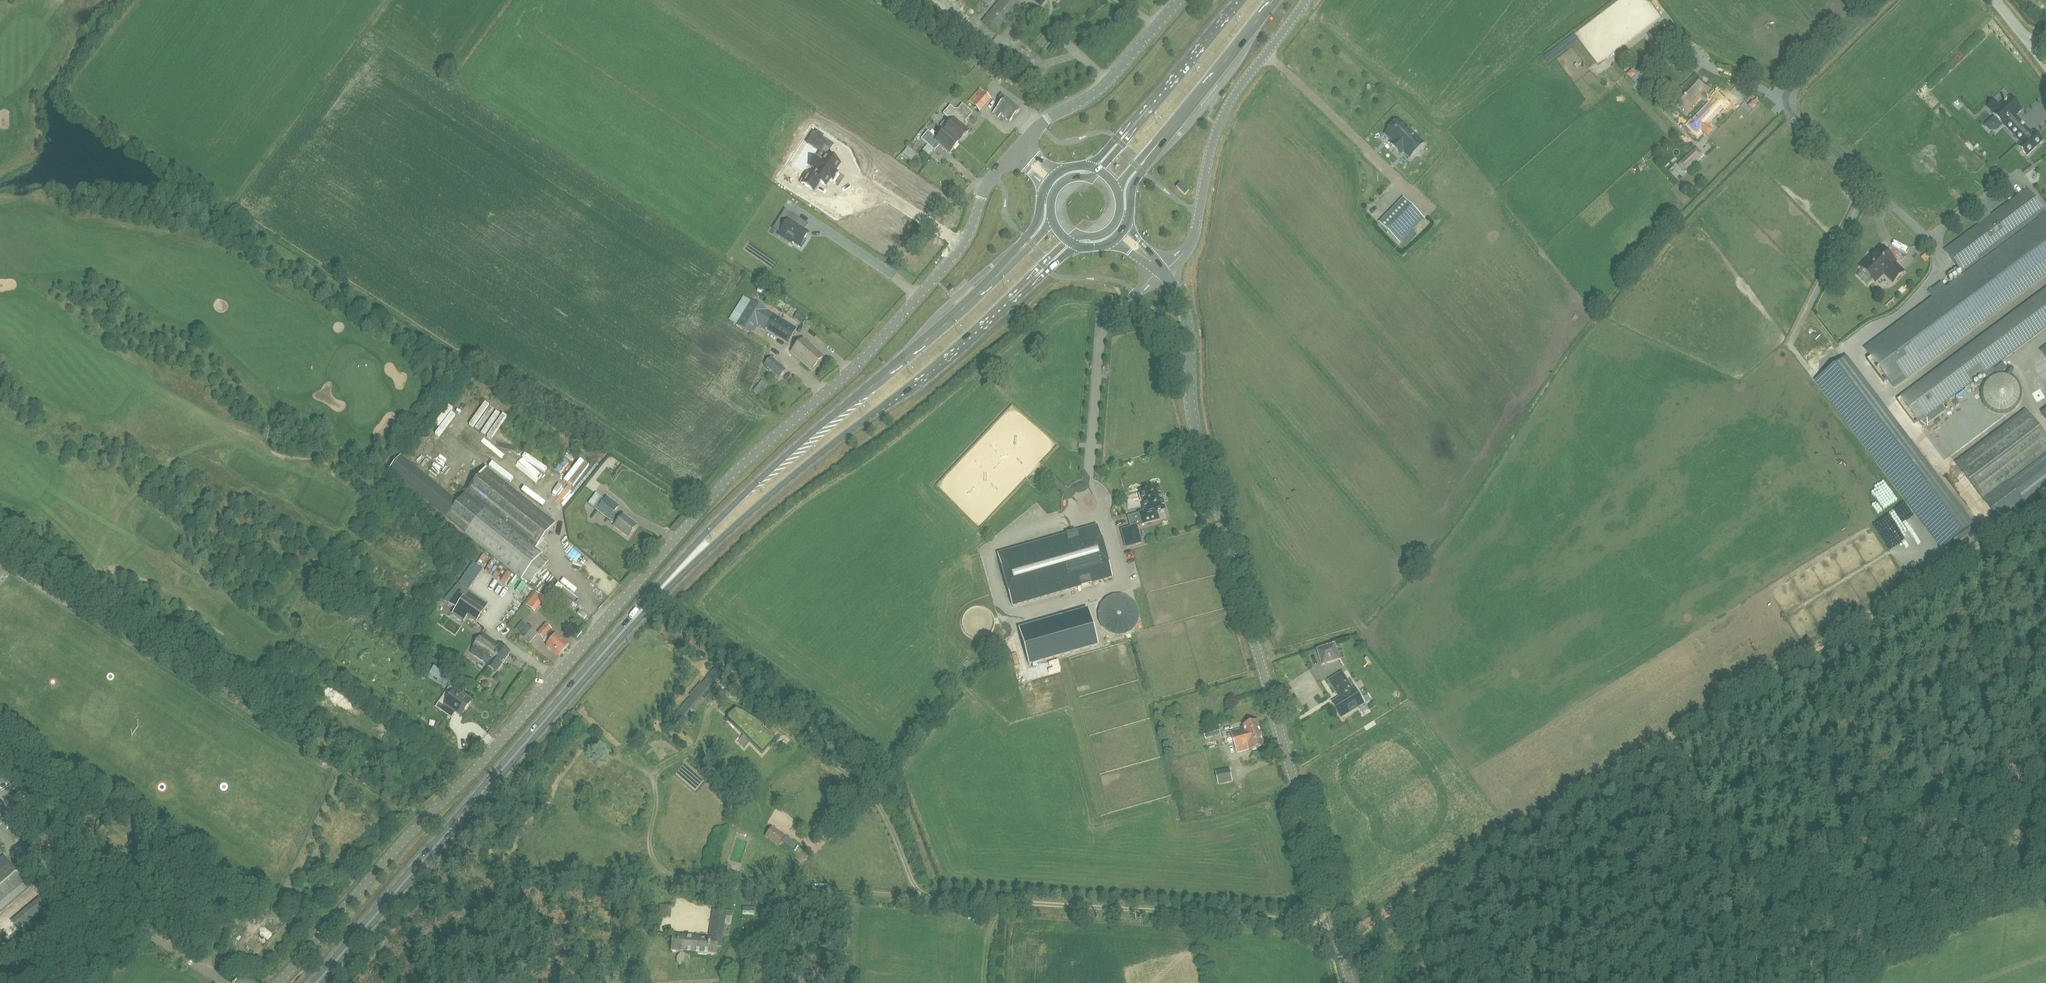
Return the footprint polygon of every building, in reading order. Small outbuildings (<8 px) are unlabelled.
[(1019,8),(1009,0),(1000,0),(982,21),(998,34),(1019,8)] [(1681,74),(1693,62),(1681,49),(1669,61),(1681,74)] [(1712,99),(1706,93),(1711,88),(1694,72),(1670,98),(1687,113),(1703,96),(1709,102),(1687,125),(1698,135),(1702,131),(1707,136),(1714,130),(1708,124),(1728,103),(1718,93),(1712,99)] [(979,111),(990,99),(989,98),(979,89),(968,101),(979,111)] [(1009,122),(1020,110),(1002,95),(998,98),(1003,102),(1000,105),(993,114),(997,118),(1000,115),(1009,122)] [(2010,98),(1993,114),(2004,127),(2005,126),(2022,144),(2018,147),(2027,156),(2037,146),(2036,146),(2039,143),(2040,143),(2042,141),(2034,132),(2032,134),(2015,116),(2016,116),(2015,115),(2018,112),(2019,113),(2021,110),(2010,98)] [(940,126),(945,130),(944,131),(958,143),(968,132),(963,127),(965,125),(963,123),(971,114),(962,105),(958,110),(955,110),(950,106),(943,114),(947,118),(940,126)] [(1399,120),(1386,134),(1393,141),(1390,144),(1401,154),(1404,152),(1410,158),(1424,144),(1399,120)] [(958,143),(944,131),(937,139),(928,131),(921,139),(934,151),(939,145),(949,154),(958,143)] [(815,195),(821,187),(835,198),(839,192),(844,196),(848,190),(843,186),(848,179),(835,168),(844,156),(821,139),(812,150),(830,164),(826,169),(821,165),(815,172),(820,177),(816,183),(809,177),(803,186),(815,195)] [(1684,173),(1696,162),(1702,156),(1696,150),(1678,166),(1684,173)] [(2027,188),(1985,220),(1980,213),(1973,218),(1978,225),(1944,250),(1963,275),(1946,288),(1941,282),(1928,292),(1932,298),(1864,349),(1889,383),(1894,389),(2045,276),(2045,214),(2027,188)] [(1424,219),(1405,200),(1380,224),(1399,243),(1424,219)] [(787,222),(778,235),(791,244),(792,243),(799,248),(800,246),(802,247),(806,240),(805,239),(809,233),(796,224),(799,219),(785,209),(780,217),(787,222)] [(1896,261),(1883,248),(1871,260),(1869,258),(1860,267),(1875,282),(1885,271),(1888,274),(1887,276),(1893,282),(1904,272),(1894,262),(1896,261)] [(868,272),(861,279),(872,288),(878,281),(868,272)] [(881,297),(894,282),(885,275),(873,289),(881,297)] [(2045,327),(2045,288),(1993,327),(2004,342),(2011,337),(2019,347),(2045,327)] [(736,324),(752,334),(757,325),(787,343),(796,328),(751,301),(736,324)] [(808,318),(799,312),(794,319),(803,325),(808,318)] [(1926,416),(1984,373),(1987,378),(1996,372),(1992,367),(2019,347),(2011,337),(2004,342),(1993,327),(1899,397),(1922,427),(1930,421),(1926,416)] [(811,370),(823,356),(803,338),(791,352),(811,370)] [(779,378),(786,370),(771,357),(764,365),(779,378)] [(1994,413),(1999,414),(2003,414),(2008,413),(2012,411),(2016,408),(2019,404),(2021,400),(2022,395),(2022,390),(2020,386),(2018,382),(2015,378),(2011,375),(2007,374),(2002,373),(1997,374),(1993,375),(1989,378),(1985,381),(1983,385),(1981,390),(1981,394),(1982,399),(1984,403),(1986,407),(1990,410),(1994,413)] [(761,397),(770,387),(762,380),(753,390),(761,397)] [(1982,498),(1995,515),(1996,515),(2020,497),(2024,502),(2045,486),(2045,437),(2026,411),(1956,464),(1982,498)] [(1907,438),(1904,440),(1880,458),(1910,498),(1934,480),(1937,478),(1907,438)] [(458,502),(400,456),(387,472),(445,519),(446,518),(521,578),(523,576),(530,583),(547,562),(539,556),(540,554),(534,549),(554,524),(485,469),(458,502)] [(1164,510),(1158,488),(1158,487),(1157,487),(1149,490),(1149,488),(1142,490),(1142,492),(1141,492),(1140,492),(1141,493),(1141,494),(1139,495),(1141,502),(1143,502),(1146,511),(1139,513),(1143,525),(1159,520),(1157,513),(1164,510),(1164,511),(1165,510),(1164,510)] [(593,503),(598,507),(605,497),(600,493),(593,503)] [(618,506),(606,497),(604,499),(596,510),(611,521),(610,522),(615,525),(614,527),(628,537),(636,525),(622,515),(621,517),(613,512),(618,506)] [(1013,607),(1112,578),(1098,526),(998,555),(1013,607)] [(504,568),(500,573),(517,585),(521,581),(504,568)] [(476,624),(484,612),(488,606),(460,589),(456,595),(452,602),(450,606),(456,610),(455,611),(476,624)] [(1107,600),(1102,606),(1100,613),(1100,620),(1104,627),(1109,632),(1116,634),(1124,634),(1130,630),(1135,625),(1138,617),(1137,610),(1134,603),(1128,599),(1121,596),(1113,597),(1107,600)] [(1019,629),(1029,665),(1097,645),(1087,609),(1019,629)] [(537,634),(538,633),(527,624),(518,635),(529,644),(537,635),(537,634)] [(559,656),(569,645),(556,634),(551,630),(552,630),(545,624),(538,633),(537,634),(537,635),(548,643),(546,645),(559,656)] [(496,672),(510,652),(483,632),(470,651),(489,664),(487,666),(496,672)] [(1322,664),(1339,659),(1335,644),(1317,650),(1322,664)] [(444,687),(452,675),(435,664),(429,674),(437,679),(436,681),(444,687)] [(1353,689),(1342,672),(1329,680),(1340,697),(1332,702),(1336,708),(1337,708),(1342,716),(1363,703),(1354,688),(1353,689)] [(697,702),(714,683),(712,681),(707,677),(694,692),(690,696),(697,702)] [(461,716),(471,701),(454,689),(443,705),(439,702),(435,707),(451,718),(455,712),(461,716)] [(677,718),(681,721),(690,711),(683,705),(674,716),(677,718)] [(762,755),(775,739),(762,728),(763,725),(743,712),(736,708),(727,715),(727,719),(762,755)] [(1233,741),(1261,734),(1257,721),(1244,725),(1245,727),(1231,731),(1233,741)] [(1219,728),(1209,730),(1211,737),(1221,734),(1219,728)] [(1251,750),(1265,746),(1261,734),(1233,741),(1237,752),(1250,748),(1251,750)] [(1218,784),(1232,781),(1229,768),(1215,771),(1218,784)] [(778,846),(786,836),(772,826),(764,837),(778,846)] [(0,860),(0,913),(30,888),(7,860),(4,856),(0,860)] [(20,930),(47,907),(39,898),(12,921),(20,930)] [(726,911),(714,909),(709,939),(672,936),(671,951),(681,952),(681,953),(677,957),(676,961),(679,966),(683,966),(685,952),(716,954),(717,947),(720,947),(724,923),(729,924),(731,917),(732,917),(733,911),(726,910),(726,911)]
